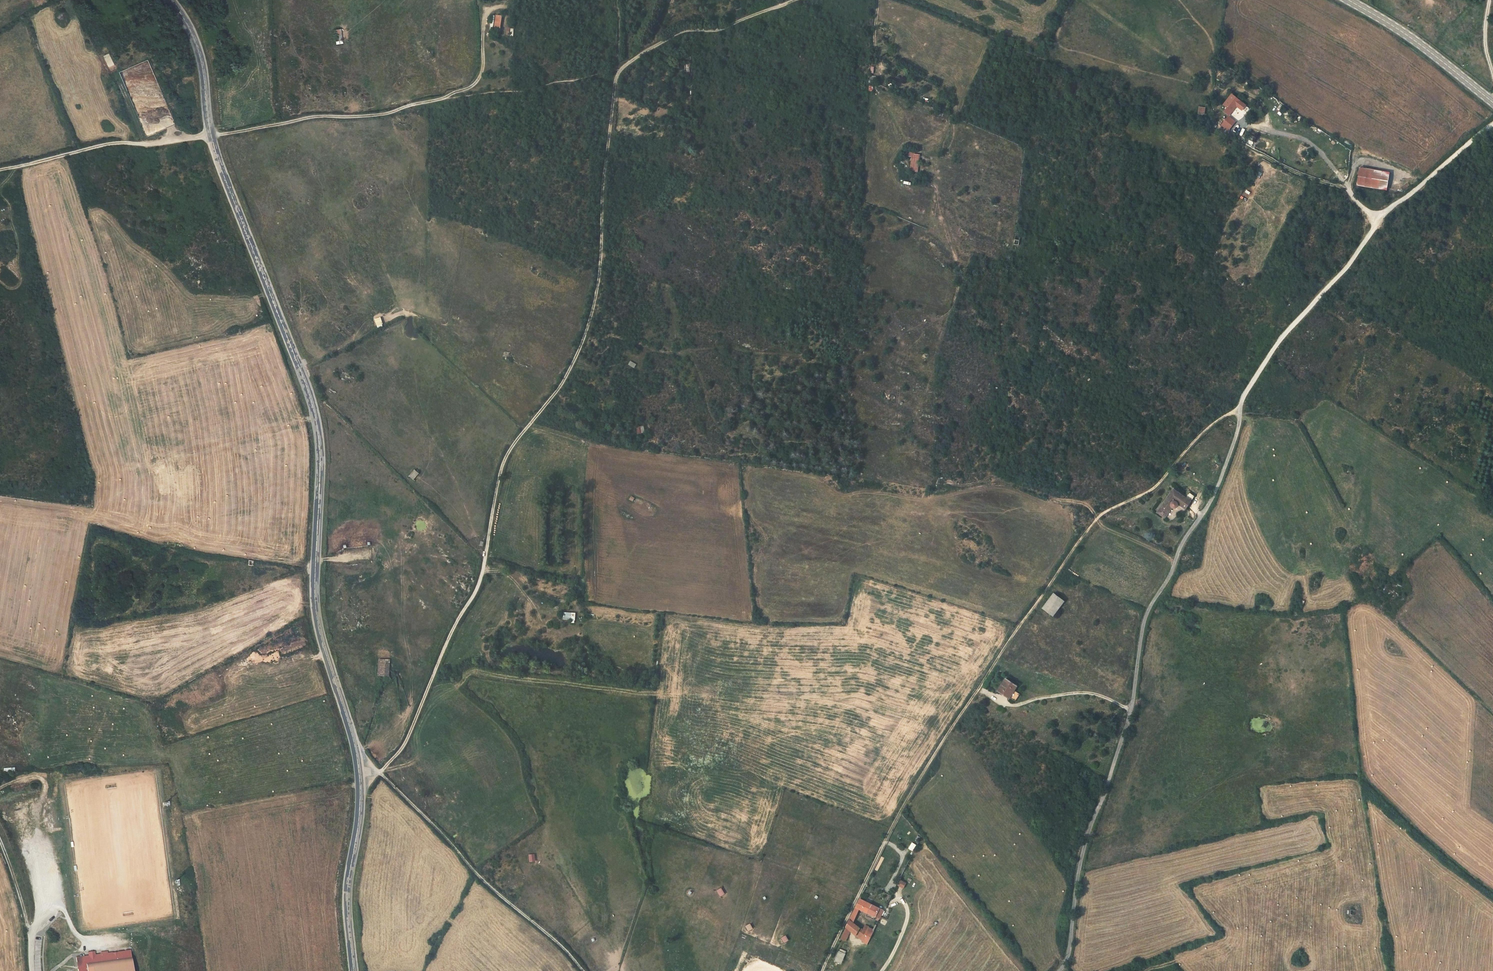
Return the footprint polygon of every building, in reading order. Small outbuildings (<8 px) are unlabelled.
[(1360,168),(1357,186),(1388,190),(1390,172),(1360,168)] [(1178,508),(1165,499),(1150,520),(1158,526),(1164,518),(1169,518),(1170,513),(1178,519),(1183,511),(1178,508)] [(1182,502),(1178,508),(1183,511),(1187,505),(1182,502)] [(1059,609),(1049,602),(1038,617),(1049,624),(1059,609)] [(1012,695),(1004,690),(996,701),(1004,707),(1005,706),(1009,700),(1012,695)] [(1014,703),(1009,700),(1005,706),(1010,709),(1014,703)] [(869,926),(871,922),(868,920),(870,915),(859,907),(852,923),(855,925),(859,919),(865,923),(863,926),(870,931),(871,928),(869,926)] [(864,956),(871,943),(863,937),(860,941),(849,930),(845,938),(849,941),(864,956)] [(849,941),(845,938),(840,949),(845,951),(849,941)] [(134,951),(116,954),(118,970),(137,970),(134,951)] [(116,954),(80,960),(82,970),(118,970),(116,954)]
